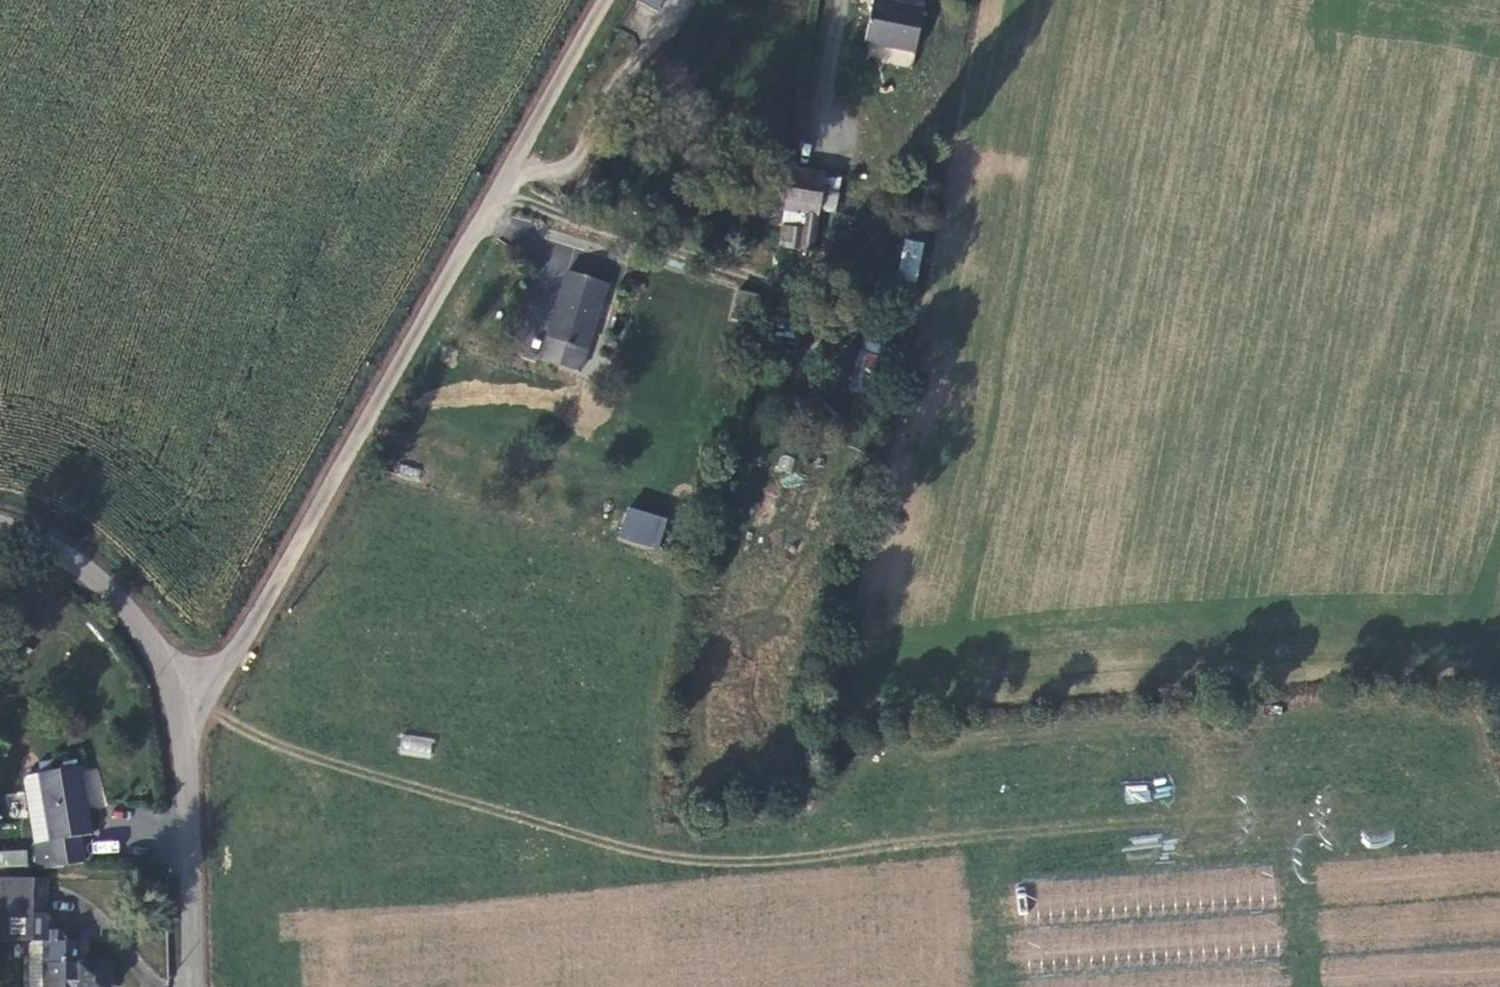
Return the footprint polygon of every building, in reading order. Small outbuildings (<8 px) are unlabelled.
[(657,11),(663,0),(637,0),(657,11)] [(913,35),(920,0),(872,0),(866,26),(913,35)] [(783,144),(779,185),(811,190),(817,147),(783,144)] [(917,281),(923,241),(903,238),(897,277),(917,281)] [(582,354),(604,266),(565,254),(541,343),(582,354)] [(733,313),(755,317),(759,293),(737,289),(733,313)] [(861,344),(848,387),(870,394),(883,351),(861,344)] [(658,550),(667,517),(627,506),(618,539),(658,550)] [(401,734),(398,753),(430,758),(433,738),(401,734)] [(36,768),(45,835),(31,837),(35,863),(81,858),(77,833),(89,832),(79,763),(36,768)] [(93,841),(93,853),(118,853),(118,841),(93,841)] [(26,868),(26,852),(0,852),(0,868),(26,868)] [(1,875),(0,910),(46,912),(46,876),(1,875)] [(56,942),(71,943),(71,931),(56,930),(56,942)] [(31,986),(111,986),(112,986),(112,972),(107,966),(88,963),(88,943),(71,943),(56,942),(31,941),(31,986)]
